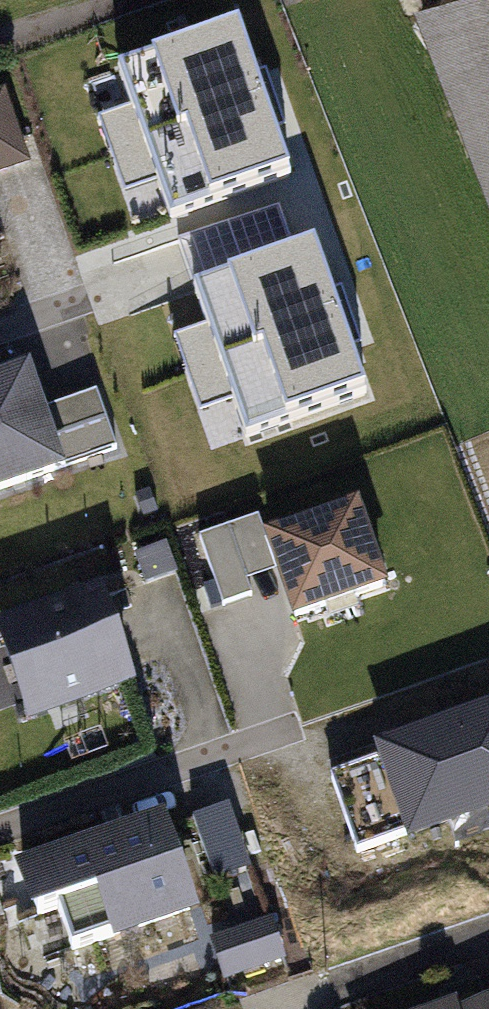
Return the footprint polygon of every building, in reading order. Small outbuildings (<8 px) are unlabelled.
[(389,20),(483,236),(488,233),(488,0),(435,0),(389,20)] [(242,22),(120,64),(172,214),(294,173),(242,22)] [(316,245),(194,287),(246,438),(368,396),(316,245)] [(89,483),(53,366),(0,382),(0,511),(89,483)] [(391,613),(361,527),(270,558),(299,644),(391,613)] [(1,644),(34,754),(152,719),(119,609),(1,644)] [(388,757),(415,831),(488,805),(488,722),(388,757)] [(182,817),(200,881),(254,866),(235,802),(182,817)] [(213,941),(181,840),(40,885),(73,986),(213,941)] [(215,935),(230,979),(290,959),(276,916),(215,935)] [(435,1008),(488,1008),(488,991),(435,1008)]
